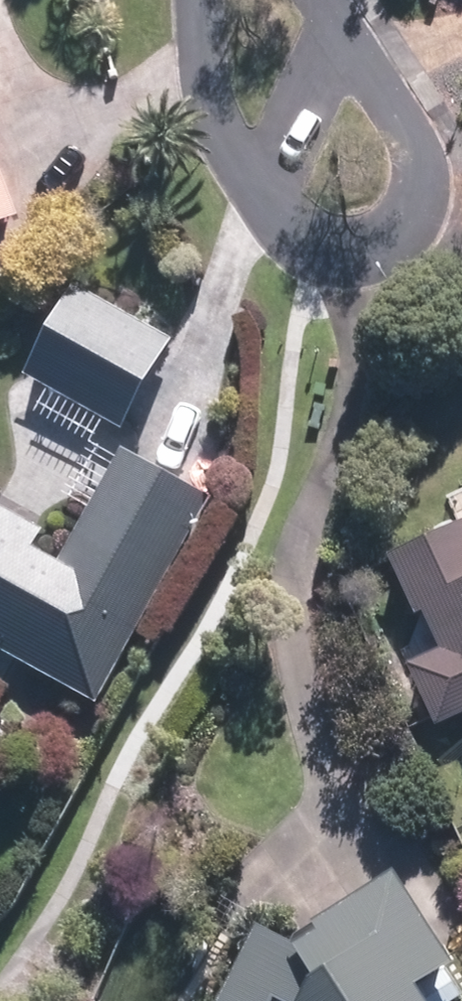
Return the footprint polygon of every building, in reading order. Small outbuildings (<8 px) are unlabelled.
[(27,216),(0,149),(0,227),(27,216)] [(33,376),(129,429),(180,340),(84,286),(33,376)] [(217,497),(130,448),(77,545),(0,502),(0,647),(103,704),(217,497)] [(439,526),(442,537),(461,528),(457,518),(439,526)] [(400,558),(427,616),(434,614),(450,649),(416,664),(445,728),(461,720),(461,530),(400,558)] [(397,618),(403,628),(420,621),(415,609),(397,618)] [(456,975),(461,971),(461,955),(413,875),(330,925),(334,934),(310,949),(270,927),(230,1000),(446,1000),(437,987),(456,975)] [(461,1000),(461,985),(456,975),(437,987),(446,1000),(460,1000),(461,1000)]
